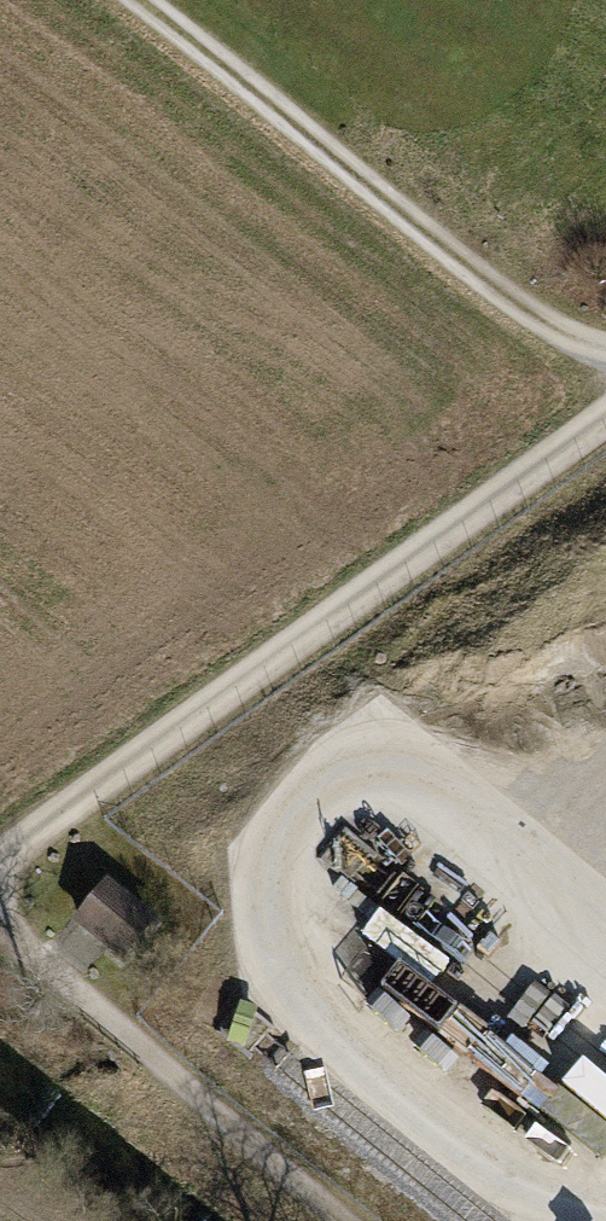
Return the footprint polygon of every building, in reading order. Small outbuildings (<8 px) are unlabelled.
[(78,925),(122,963),(155,925),(110,888),(78,925)]
